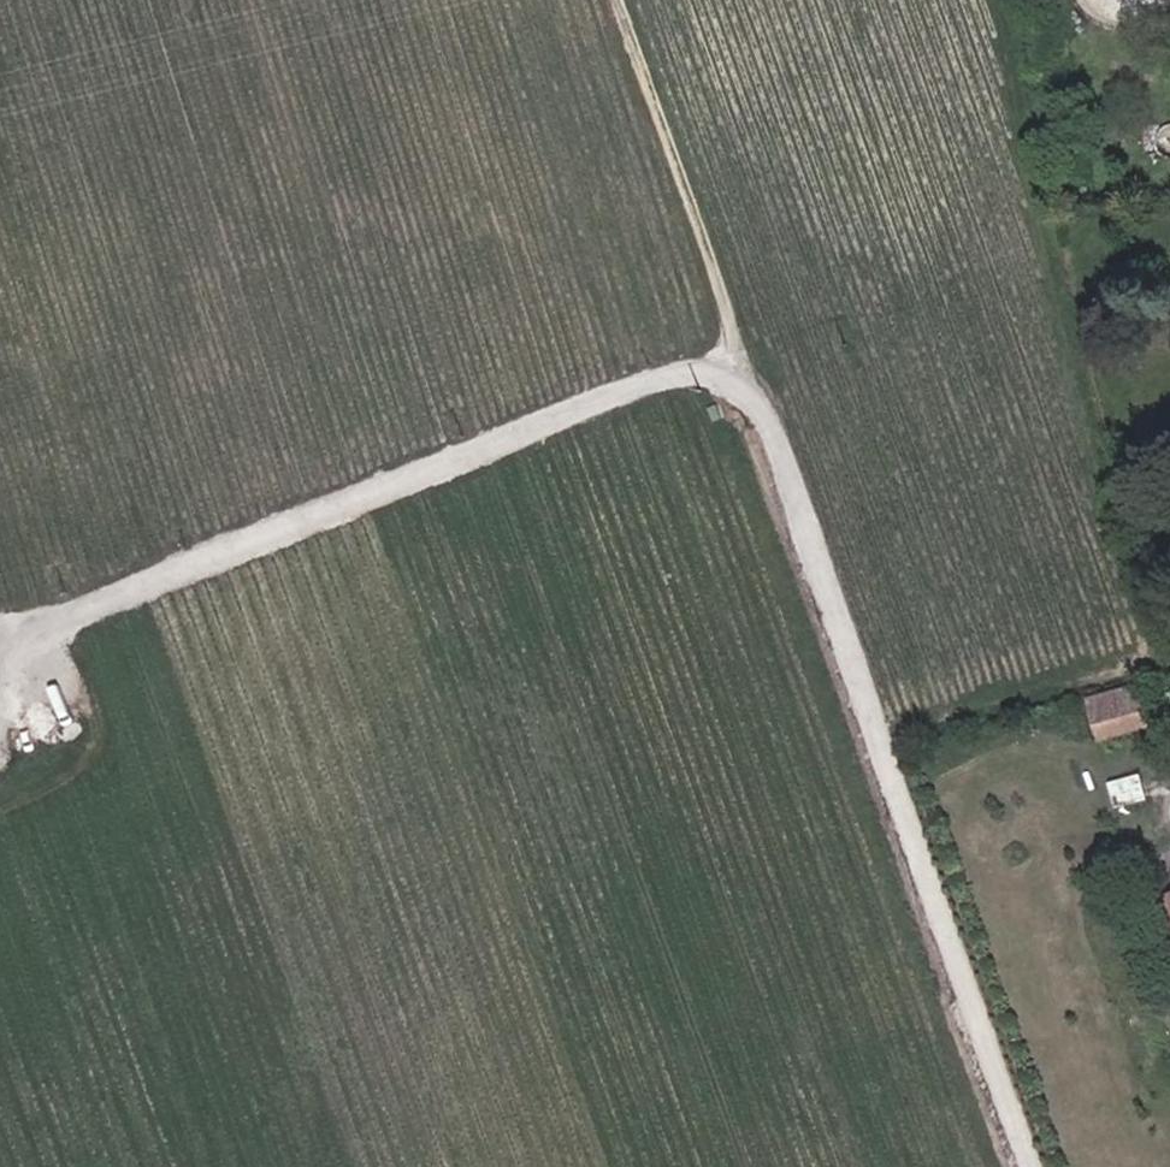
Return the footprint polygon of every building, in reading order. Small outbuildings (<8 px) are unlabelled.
[(1169,135),(1169,86),(1124,84),(1123,133),(1169,135)] [(953,327),(937,331),(941,348),(958,343),(953,327)] [(1110,681),(1119,720),(1169,709),(1169,696),(1163,668),(1110,681)]
